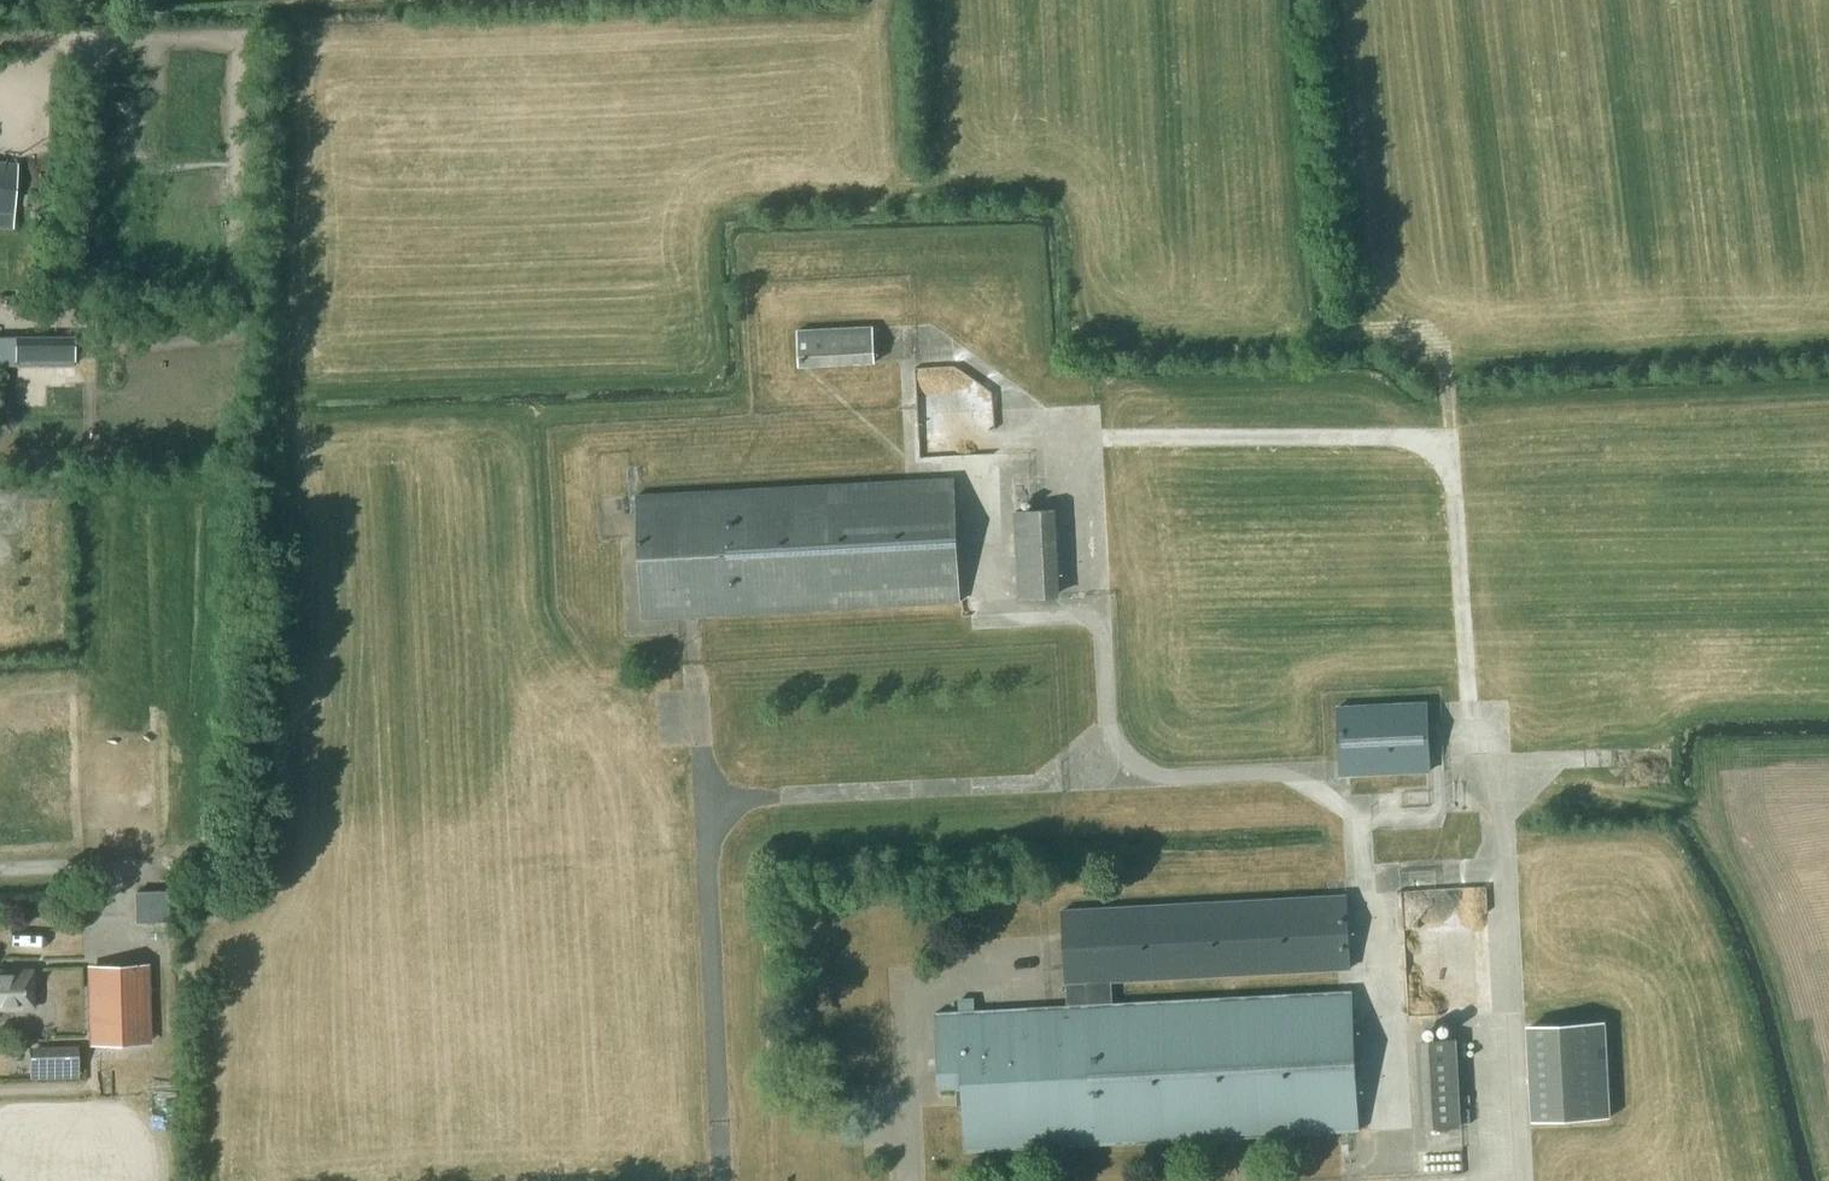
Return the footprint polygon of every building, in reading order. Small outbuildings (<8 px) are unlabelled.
[(18,161),(0,160),(0,210),(15,211),(18,161)] [(875,363),(873,325),(797,329),(799,367),(875,363)] [(18,336),(14,336),(15,361),(75,360),(75,335),(18,336)] [(637,495),(644,618),(961,602),(955,478),(637,495)] [(1015,511),(1021,598),(1053,597),(1048,510),(1015,511)] [(1428,703),(1338,707),(1341,775),(1431,771),(1428,703)] [(140,879),(139,909),(171,909),(172,879),(140,879)] [(940,1085),(963,1085),(967,1152),(1358,1131),(1350,989),(1111,1002),(1110,980),(1348,968),(1345,895),(1062,909),(1067,1004),(936,1011),(940,1085)] [(939,957),(946,956),(945,948),(938,949),(939,957)] [(143,965),(94,967),(96,1042),(145,1041),(143,965)] [(34,1007),(33,969),(0,969),(0,1008),(34,1007)] [(1605,1020),(1532,1024),(1537,1121),(1610,1117),(1605,1020)] [(1460,1126),(1456,1038),(1422,1040),(1427,1128),(1460,1126)]
